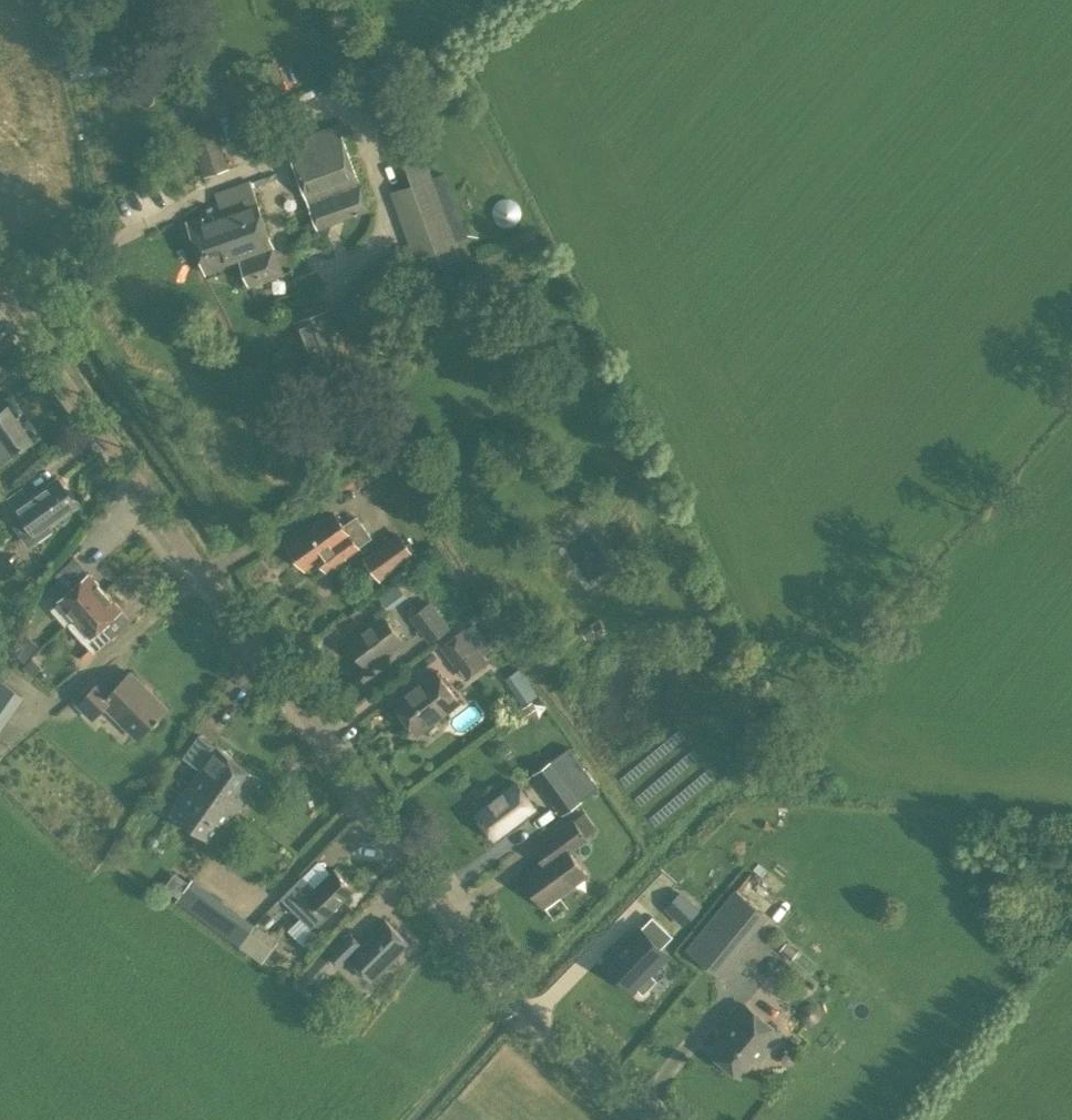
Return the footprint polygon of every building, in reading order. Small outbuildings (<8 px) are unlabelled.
[(220,79),(239,131),(270,120),(251,68),(220,79)] [(296,237),(318,229),(370,210),(338,123),(287,142),(314,219),(293,228),(296,237)] [(190,132),(205,176),(229,167),(214,124),(190,132)] [(421,271),(478,252),(471,234),(456,239),(423,150),(402,159),(412,184),(392,191),(421,271)] [(206,272),(242,259),(250,284),(282,273),(255,198),(188,222),(206,272)] [(351,364),(330,308),(293,321),(314,379),(351,364)] [(28,439),(5,405),(0,409),(0,459),(28,439)] [(56,477),(44,485),(43,483),(12,504),(36,540),(52,529),(49,526),(78,506),(56,477)] [(356,516),(343,525),(334,512),(288,544),(305,569),(319,559),(324,568),(367,539),(368,531),(356,516)] [(398,532),(363,556),(380,582),(416,557),(398,532)] [(88,572),(69,589),(60,579),(49,588),(75,617),(104,591),(88,572)] [(391,602),(404,591),(397,582),(383,593),(391,602)] [(121,610),(104,591),(75,617),(92,636),(121,610)] [(410,616),(429,643),(450,628),(430,600),(416,610),(410,602),(404,607),(411,615),(410,616)] [(366,667),(402,639),(385,616),(348,643),(366,667)] [(439,646),(465,680),(489,661),(463,627),(439,646)] [(8,648),(24,661),(39,643),(24,630),(8,648)] [(507,674),(524,702),(538,694),(521,666),(507,674)] [(415,732),(458,699),(437,671),(394,703),(415,732)] [(131,672),(112,690),(100,679),(75,704),(92,720),(106,706),(137,737),(166,708),(131,672)] [(23,697),(0,681),(0,729),(23,697)] [(261,777),(217,745),(216,745),(217,745),(199,733),(182,757),(200,769),(187,788),(200,798),(202,795),(205,797),(207,794),(211,797),(213,794),(237,811),(261,777)] [(532,774),(561,815),(582,800),(552,759),(532,774)] [(536,810),(514,781),(475,811),(497,839),(536,810)] [(200,798),(187,788),(170,811),(215,843),(237,811),(213,794),(211,797),(207,794),(205,797),(202,795),(200,798)] [(543,862),(541,863),(521,878),(541,908),(585,879),(568,853),(588,838),(587,837),(597,828),(585,812),(574,819),(573,818),(532,847),(543,862)] [(352,886),(333,865),(313,884),(300,871),(278,892),(298,914),(312,901),(323,913),(352,886)] [(240,948),(256,923),(192,877),(175,901),(240,948)] [(690,890),(698,897),(710,885),(702,877),(690,890)] [(735,888),(686,948),(719,975),(768,915),(735,888)] [(386,920),(363,943),(350,931),(326,953),(340,967),(349,959),(369,979),(407,941),(386,920)] [(278,940),(256,923),(240,948),(261,963),(278,940)] [(603,964),(632,994),(636,990),(642,995),(654,983),(648,978),(668,959),(638,929),(603,964)] [(331,963),(322,955),(298,979),(307,987),(331,963)] [(740,1075),(753,1059),(755,1061),(779,1033),(744,1005),(729,1024),(731,1027),(711,1052),(740,1075)]
